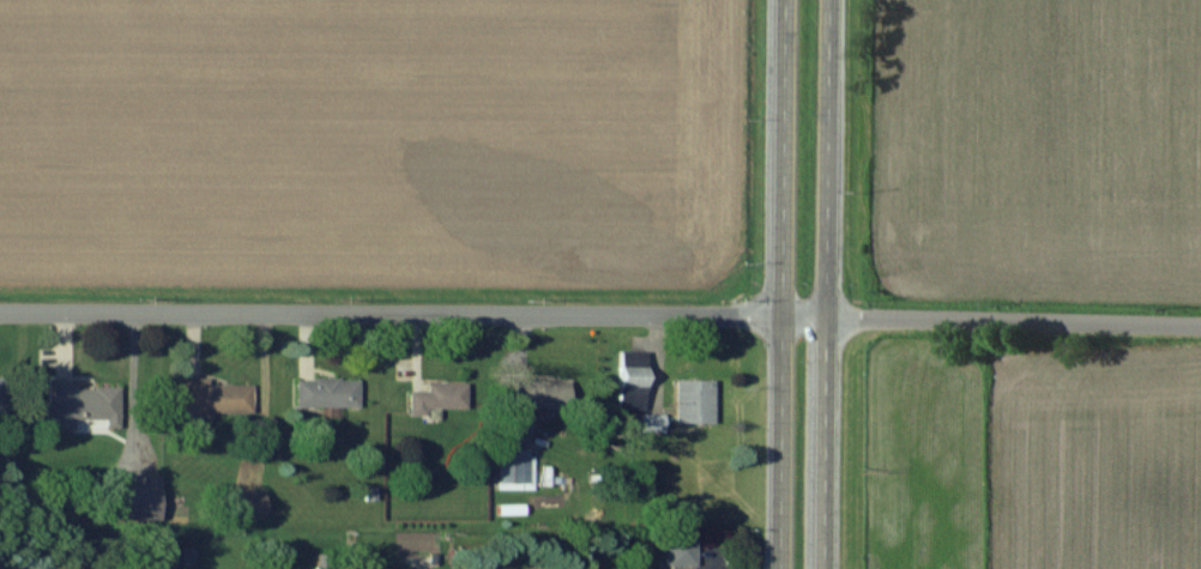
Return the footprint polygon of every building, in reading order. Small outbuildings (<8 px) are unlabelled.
[(617,410),(644,410),(644,351),(617,351),(617,410)] [(211,415),(251,414),(251,384),(207,384),(207,378),(185,379),(186,420),(211,420),(211,415)] [(49,430),(77,430),(76,426),(118,426),(118,387),(76,387),(76,379),(49,380),(49,430)] [(358,379),(294,379),(294,408),(358,408),(358,379)] [(512,409),(573,409),(573,380),(512,380),(512,409)] [(674,422),(713,422),(713,380),(674,380),(674,422)] [(407,414),(424,414),(424,408),(466,408),(466,382),(426,382),(426,391),(407,391),(407,414)] [(662,433),(662,413),(638,413),(638,433),(662,433)] [(495,490),(532,490),(532,448),(495,448),(495,490)] [(140,484),(108,484),(108,520),(158,520),(158,476),(140,476),(140,484)] [(230,517),(261,517),(261,491),(230,491),(230,517)] [(666,564),(696,564),(696,537),(666,537),(666,564)]
